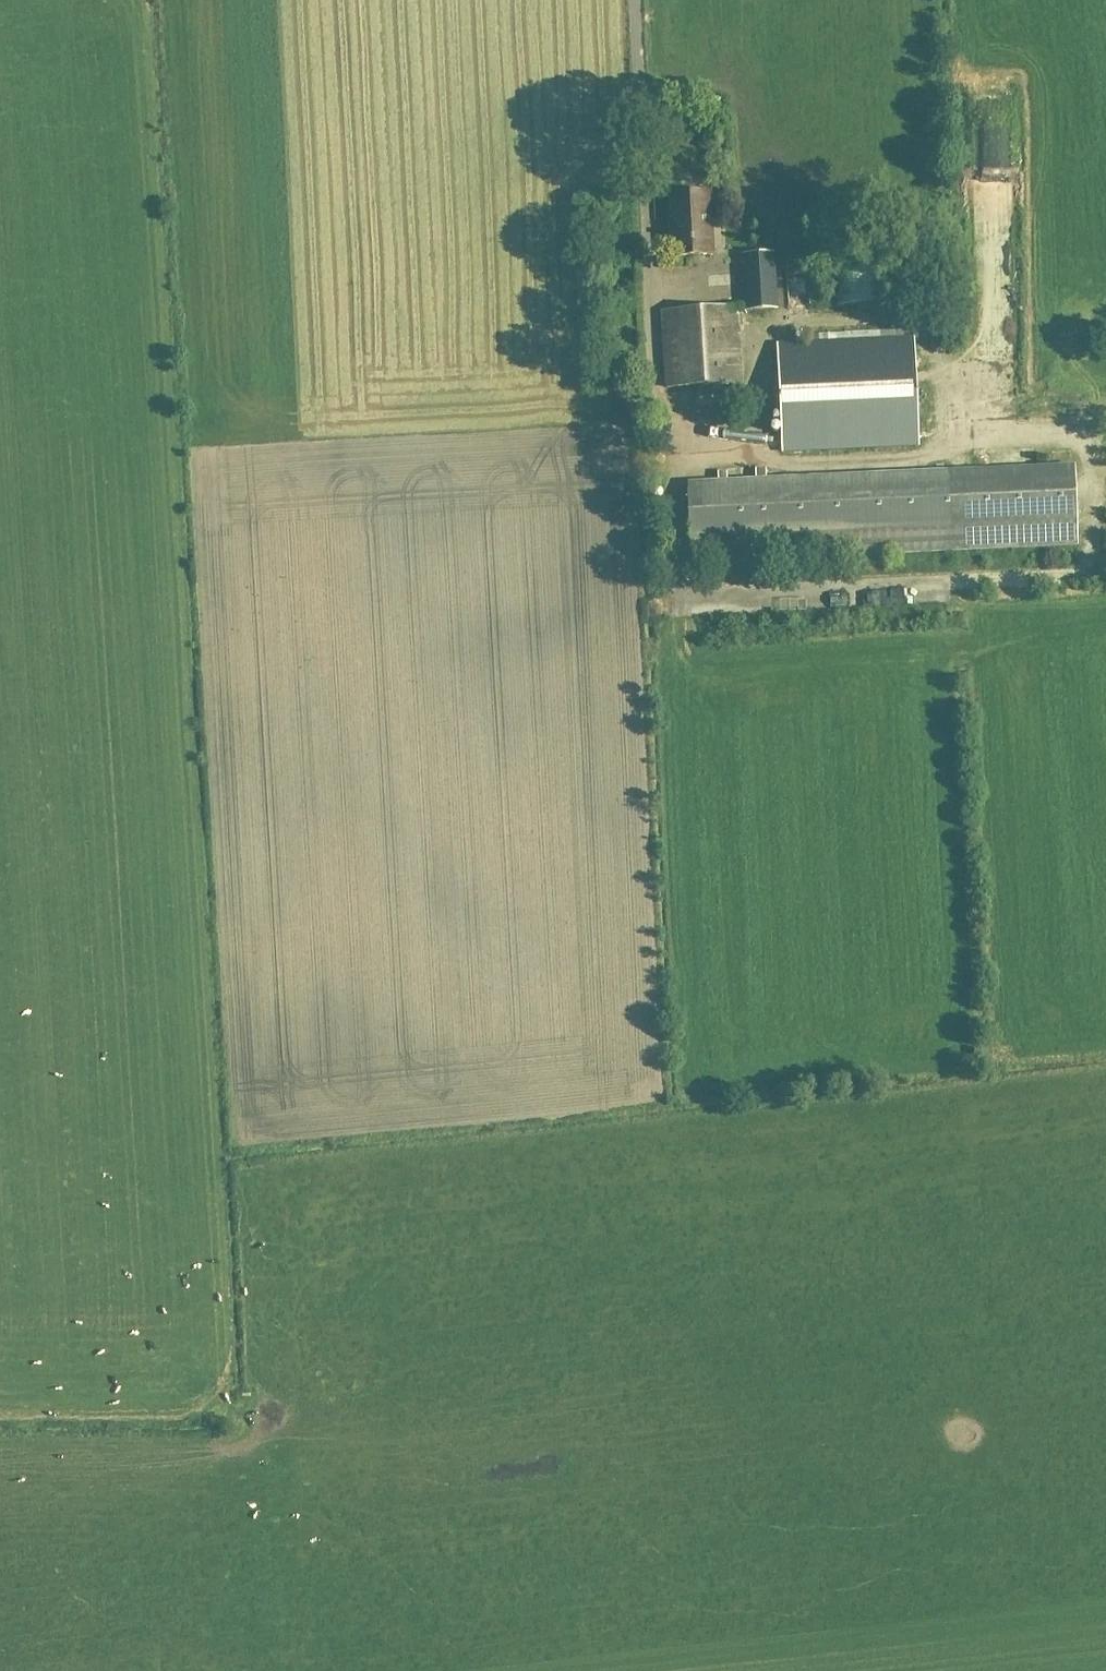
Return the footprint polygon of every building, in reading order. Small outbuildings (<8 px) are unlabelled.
[(670,259),(711,257),(708,194),(667,195),(670,259)] [(886,241),(832,243),(834,308),(888,307),(886,241)] [(745,312),(770,311),(767,255),(743,256),(745,312)] [(665,390),(740,385),(735,308),(660,313),(665,390)] [(918,448),(915,362),(914,341),(776,347),(781,454),(918,448)] [(715,565),(715,561),(1075,548),(1072,473),(686,486),(688,566),(715,565)]
